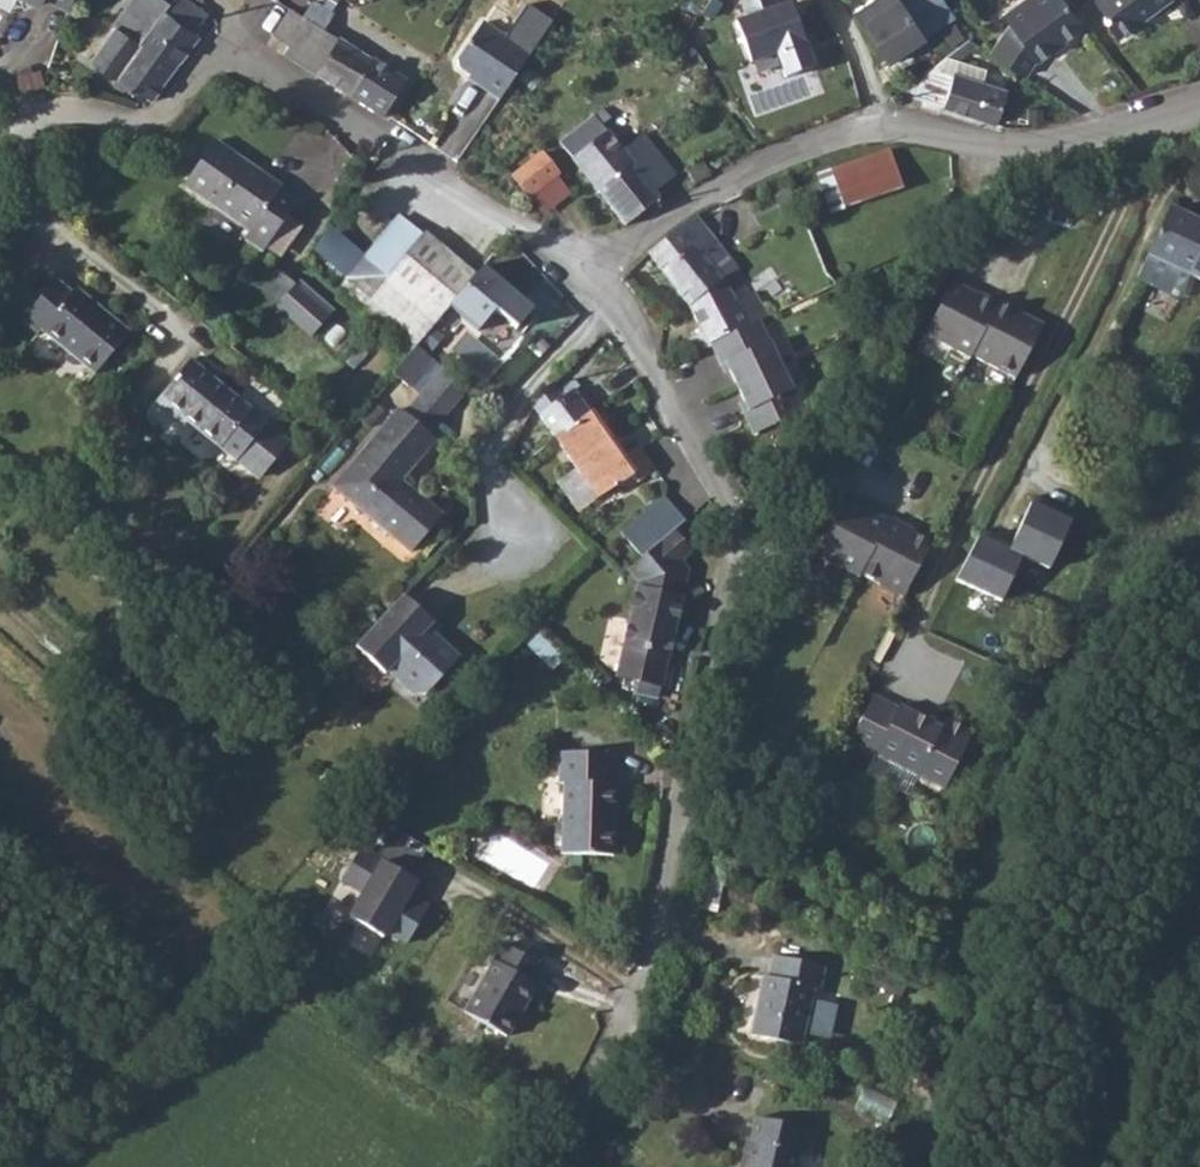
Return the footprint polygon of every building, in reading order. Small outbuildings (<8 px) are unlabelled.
[(22,12),(36,7),(40,0),(19,0),(22,12)] [(72,0),(43,0),(50,3),(68,13),(72,0)] [(149,104),(199,35),(195,32),(164,10),(170,3),(165,0),(131,0),(114,22),(118,25),(91,61),(149,104)] [(789,7),(780,10),(777,0),(741,0),(747,18),(733,23),(748,65),(774,56),(783,80),(818,67),(809,41),(803,44),(789,7)] [(889,61),(928,36),(905,0),(868,0),(855,9),(889,61)] [(992,57),(1027,80),(1037,64),(1039,67),(1055,51),(1057,53),(1083,30),(1060,0),(1029,0),(1003,19),(1009,27),(992,57)] [(1084,0),(1096,18),(1096,25),(1110,44),(1166,2),(1168,3),(1172,0),(1084,0)] [(291,47),(284,57),(385,119),(388,114),(407,82),(375,62),(373,63),(325,32),(335,17),(314,2),(303,19),(290,10),(274,36),(291,47)] [(553,22),(536,10),(525,27),(542,39),(553,22)] [(531,55),(484,23),(458,60),(459,68),(482,84),(480,87),(499,101),(531,55)] [(39,69),(15,78),(19,91),(44,83),(39,69)] [(938,69),(926,102),(996,125),(1007,92),(938,69)] [(602,109),(560,143),(626,226),(661,199),(656,191),(676,175),(645,136),(624,151),(603,126),(611,119),(602,109)] [(215,140),(185,185),(250,230),(245,237),(264,250),(297,202),(280,191),(283,186),(215,140)] [(902,191),(888,152),(819,176),(833,214),(902,191)] [(513,177),(530,199),(559,177),(560,176),(544,154),(513,177)] [(687,169),(697,186),(712,176),(702,161),(687,169)] [(1199,280),(1199,222),(1168,207),(1133,279),(1182,302),(1194,277),(1199,280)] [(389,276),(426,232),(400,212),(365,256),(389,276)] [(696,217),(649,254),(663,272),(697,245),(707,256),(720,246),(696,217)] [(389,276),(386,280),(437,322),(451,304),(476,275),(426,232),(389,276)] [(697,245),(663,272),(692,306),(703,331),(689,339),(697,356),(711,350),(710,346),(712,345),(759,323),(770,318),(756,293),(734,304),(722,279),(707,256),(697,245)] [(485,263),(476,275),(451,304),(481,329),(496,311),(519,329),(536,306),(485,263)] [(966,285),(951,278),(923,331),(969,354),(970,352),(1014,373),(1042,320),(1026,312),(1017,314),(1012,311),(1015,306),(1015,305),(997,295),(995,298),(978,289),(978,291),(975,296),(969,293),(966,285)] [(56,279),(24,318),(40,332),(43,329),(97,373),(130,332),(76,288),(72,292),(56,279)] [(295,285),(280,304),(278,306),(313,336),(330,316),(296,286),(295,285)] [(759,323),(712,345),(722,367),(728,365),(749,411),(745,414),(755,436),(804,413),(759,323)] [(433,359),(418,346),(410,355),(394,374),(410,388),(433,359)] [(191,360),(156,402),(175,418),(180,414),(258,478),(289,441),(191,360)] [(444,365),(406,413),(431,434),(472,387),(444,365)] [(557,380),(534,407),(555,436),(590,411),(575,390),(568,395),(557,380)] [(399,407),(333,486),(411,553),(442,515),(400,481),(435,438),(431,434),(406,413),(399,407)] [(590,411),(555,436),(598,498),(626,479),(631,485),(657,468),(643,448),(626,460),(590,411)] [(1052,501),(1033,493),(1008,547),(1021,553),(1048,566),(1071,518),(1049,508),(1052,501)] [(665,497),(623,533),(642,556),(673,531),(685,521),(665,497)] [(867,510),(841,497),(814,551),(837,563),(838,562),(858,573),(860,570),(879,580),(902,593),(930,539),(904,526),(906,521),(887,512),(886,515),(869,507),(867,510)] [(997,542),(1001,535),(981,526),(954,575),(1000,597),(1021,553),(1008,547),(997,542)] [(690,551),(673,531),(642,556),(629,568),(639,581),(617,674),(638,679),(635,691),(657,697),(688,569),(680,560),(690,551)] [(433,620),(402,593),(356,645),(386,672),(388,670),(414,692),(427,692),(460,655),(440,637),(437,640),(425,628),(433,620)] [(526,661),(517,669),(530,682),(539,675),(526,661)] [(849,738),(864,746),(887,702),(871,693),(849,738)] [(887,702),(864,746),(942,787),(970,730),(942,715),(938,724),(896,702),(894,707),(887,702)] [(566,783),(562,854),(614,857),(616,785),(611,785),(613,755),(561,753),(560,784),(566,783)] [(409,876),(426,846),(393,826),(375,856),(359,847),(340,878),(362,891),(348,916),(381,936),(385,930),(405,942),(426,907),(405,895),(414,880),(409,876)] [(542,966),(504,944),(464,1012),(506,1037),(536,986),(532,984),(542,966)] [(762,981),(749,1039),(800,1051),(813,993),(820,994),(824,973),(773,961),(769,982),(762,981)] [(795,1160),(803,1161),(808,1135),(755,1124),(749,1150),(745,1149),(742,1166),(793,1166),(795,1160)]
